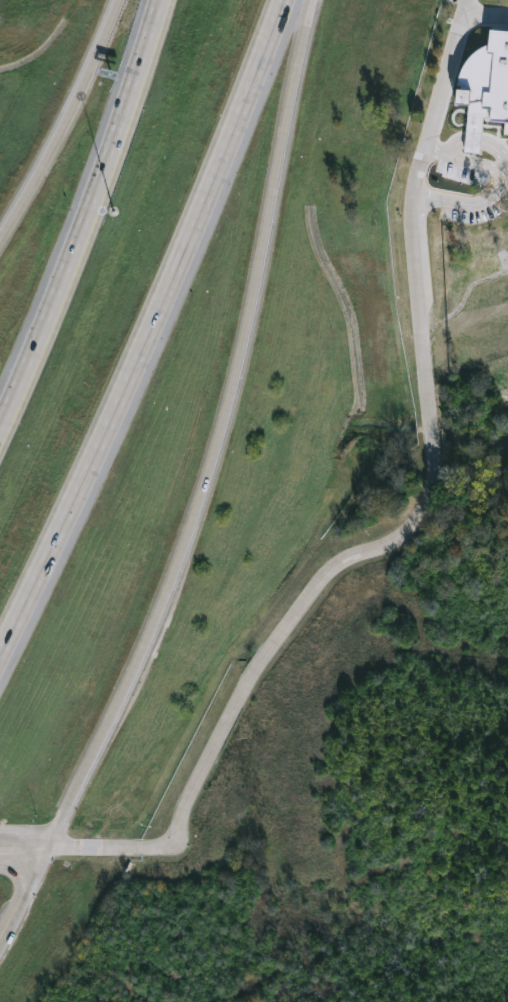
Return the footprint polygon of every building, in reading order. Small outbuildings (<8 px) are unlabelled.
[(491,29),(489,48),(467,46),(464,80),(473,80),(472,90),(459,88),(457,104),(470,105),(465,152),(481,153),(485,112),(492,112),(492,121),(506,122),(505,134),(507,134),(507,31),(491,29)]
